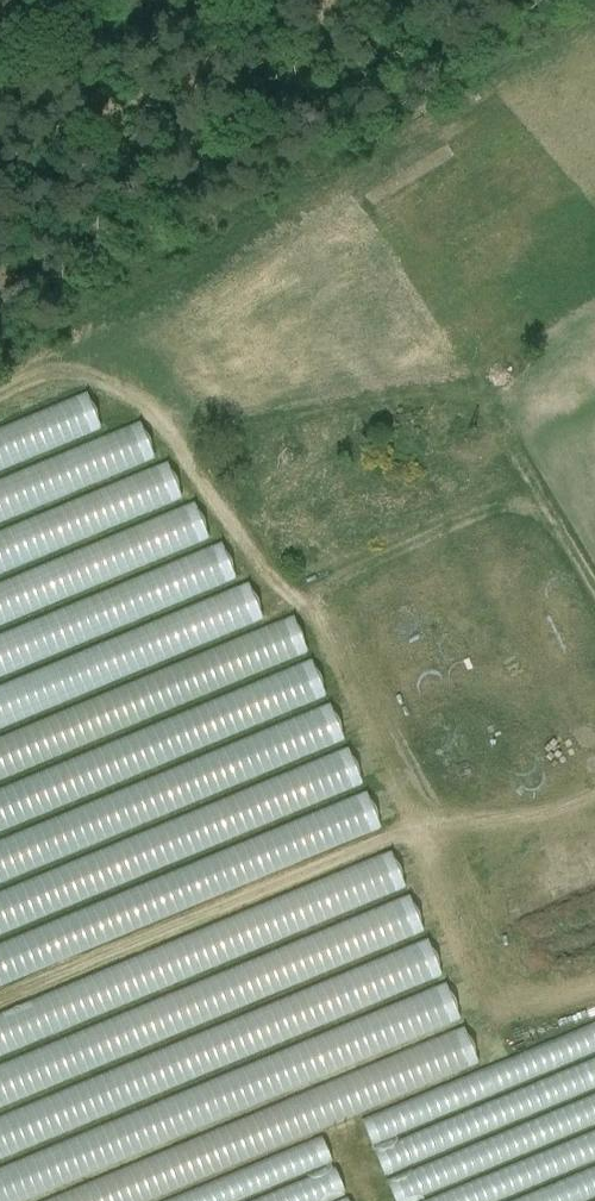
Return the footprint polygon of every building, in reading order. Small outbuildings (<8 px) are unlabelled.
[(104,431),(90,394),(0,428),(0,471),(104,431)] [(160,466),(145,427),(0,481),(0,525),(160,466)] [(241,586),(227,548),(0,633),(0,676),(241,586)] [(0,734),(0,777),(312,658),(298,620),(0,734)] [(331,702),(317,664),(0,785),(0,828),(331,702)] [(349,746),(335,709),(0,836),(0,879),(349,746)] [(367,790),(353,752),(0,887),(0,930),(367,790)] [(0,937),(0,981),(386,836),(371,797),(0,937)] [(410,894),(396,856),(0,1006),(0,1049),(410,894)] [(0,1108),(0,1151),(447,982),(433,944),(0,1108)] [(396,1200),(594,1200),(594,1044),(370,1137),(396,1200)] [(340,1150),(216,1200),(361,1200),(340,1150)]
